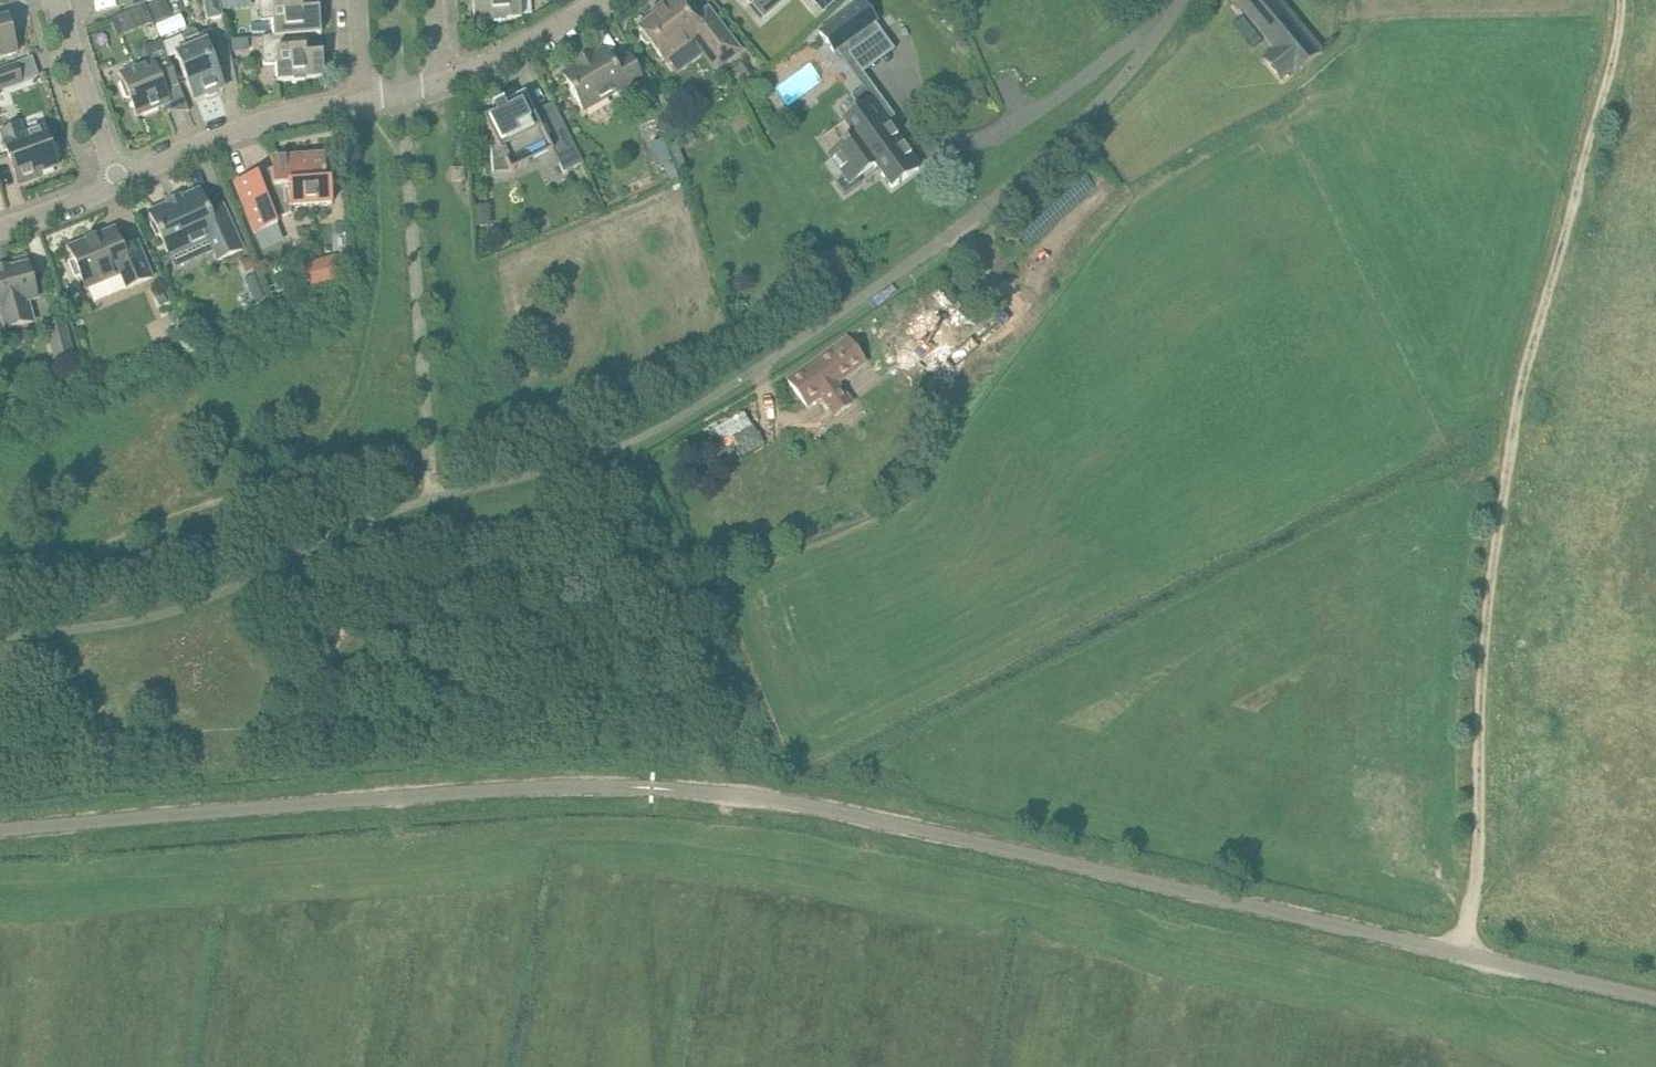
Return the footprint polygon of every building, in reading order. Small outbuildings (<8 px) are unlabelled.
[(148,5),(154,23),(171,16),(166,0),(163,0),(148,5)] [(207,20),(223,17),(219,0),(203,0),(207,20)] [(224,11),(230,11),(230,0),(221,0),(224,11)] [(274,36),(274,37),(304,34),(321,33),(319,9),(303,11),(302,0),(259,0),(261,20),(273,19),(274,36)] [(474,22),(521,18),(520,1),(532,0),(473,0),(474,22)] [(639,28),(641,31),(640,37),(643,42),(648,46),(652,46),(663,60),(693,38),(697,35),(720,65),(740,51),(708,9),(696,18),(690,12),(682,0),(669,0),(660,7),(662,10),(639,28)] [(836,0),(821,0),(814,6),(822,14),(836,0)] [(1278,0),(1233,0),(1272,48),(1262,57),(1281,82),(1293,73),(1294,75),(1321,53),(1278,0)] [(862,2),(820,32),(833,51),(835,50),(840,58),(841,57),(847,53),(848,52),(878,30),(880,32),(881,31),(875,22),(874,21),(876,20),(862,2)] [(143,4),(126,11),(134,29),(151,21),(143,4)] [(17,53),(8,18),(0,20),(0,58),(17,53)] [(220,61),(214,40),(211,29),(198,34),(196,31),(192,30),(188,30),(184,33),(182,36),(183,40),(183,41),(186,50),(176,54),(194,99),(204,95),(208,96),(213,95),(216,93),(218,90),(225,87),(215,62),(220,61)] [(306,55),(304,34),(274,37),(274,36),(262,36),(264,64),(276,63),(277,81),(324,77),(322,54),(306,55)] [(247,38),(231,39),(232,51),(248,50),(247,38)] [(178,85),(168,59),(161,40),(144,47),(149,61),(120,73),(123,81),(120,83),(126,98),(129,97),(137,116),(170,103),(165,90),(178,85)] [(647,87),(641,76),(630,57),(614,66),(605,51),(591,59),(589,55),(576,62),(578,66),(564,75),(583,109),(616,91),(622,101),(647,87)] [(740,66),(745,72),(750,69),(745,62),(740,66)] [(0,70),(0,89),(22,82),(16,65),(0,70)] [(842,145),(829,154),(845,176),(837,182),(836,182),(845,194),(849,190),(860,183),(857,178),(863,174),(875,165),(892,188),(919,168),(910,156),(910,155),(910,154),(909,154),(908,155),(902,147),(904,146),(903,145),(902,145),(896,137),(897,137),(896,135),(895,136),(889,128),(890,127),(889,126),(888,127),(888,126),(897,119),(882,99),(880,100),(874,92),(871,87),(870,88),(853,100),(859,109),(843,121),(854,135),(854,136),(846,142),(845,140),(841,143),(842,145)] [(495,112),(483,118),(491,134),(486,137),(490,147),(492,173),(493,173),(493,169),(508,168),(510,172),(514,170),(512,166),(531,157),(533,161),(553,151),(563,173),(583,163),(563,123),(553,103),(533,112),(525,97),(505,107),(503,103),(503,102),(492,107),(493,108),(495,112)] [(663,117),(658,131),(669,135),(673,120),(663,117)] [(44,129),(26,135),(22,123),(1,131),(5,142),(4,143),(19,184),(26,182),(25,178),(58,166),(55,158),(57,153),(54,144),(49,142),(44,129)] [(291,207),(310,205),(332,204),(330,181),(326,181),(324,155),(272,158),(273,172),(259,178),(258,174),(234,183),(254,233),(277,224),(275,218),(292,212),(291,207)] [(170,257),(171,257),(176,268),(214,252),(218,260),(242,249),(222,205),(209,212),(199,190),(181,198),(180,196),(177,197),(179,201),(171,205),(169,201),(166,202),(167,204),(149,212),(170,257)] [(74,260),(68,262),(75,277),(80,275),(86,288),(121,274),(127,288),(152,278),(145,263),(137,243),(122,249),(114,229),(69,247),(73,256),(74,260)] [(335,255),(303,263),(309,286),(341,278),(335,255)] [(249,258),(241,262),(246,273),(254,270),(249,258)] [(33,284),(27,263),(10,268),(9,266),(0,269),(0,309),(5,328),(33,321),(27,300),(37,298),(33,284)] [(75,354),(68,329),(64,318),(45,323),(55,360),(75,354)] [(172,329),(169,336),(173,346),(188,340),(182,325),(172,329)] [(898,385),(869,341),(848,356),(838,343),(793,375),(800,386),(783,398),(811,442),(898,385)] [(925,368),(946,385),(967,361),(943,341),(937,349),(939,351),(925,368)] [(744,416),(723,428),(731,442),(752,430),(744,416)]
